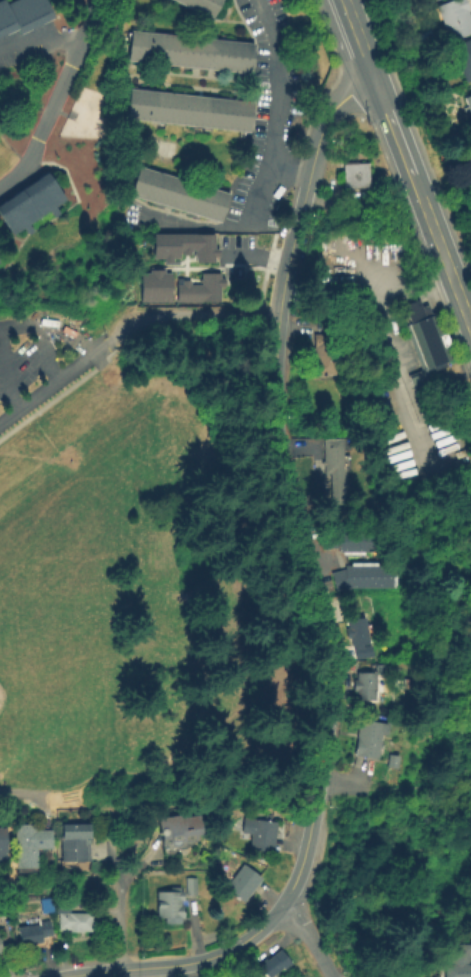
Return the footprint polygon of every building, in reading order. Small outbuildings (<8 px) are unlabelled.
[(18,29),(0,38),(0,0),(5,0),(7,5),(16,0),(45,0),(55,18),(21,35),(18,29)] [(212,21),(171,0),(223,0),(212,21)] [(435,8),(454,0),(466,0),(470,11),(467,12),(470,22),(470,35),(449,43),(435,8)] [(255,44),(251,76),(127,61),(131,30),(255,44)] [(451,49),(470,40),(470,83),(466,85),(451,49)] [(254,104),(250,134),(126,120),(130,89),(254,104)] [(470,124),(470,123),(470,93),(461,96),(470,124)] [(170,144),(166,161),(137,154),(141,137),(170,144)] [(343,193),(342,164),(368,164),(369,192),(343,193)] [(229,195),(220,225),(129,196),(139,166),(229,195)] [(13,236),(0,215),(0,206),(53,173),(69,197),(56,206),(62,214),(54,219),(48,211),(29,223),(35,233),(28,237),(23,230),(13,236)] [(211,262),(193,262),(192,250),(176,250),(176,257),(150,258),(150,234),(211,233),(211,262)] [(168,271),(168,300),(138,301),(137,272),(168,271)] [(174,300),(174,283),(198,283),(198,272),(217,272),(217,300),(174,300)] [(423,422),(405,377),(419,371),(401,327),(409,324),(402,306),(417,300),(420,307),(426,305),(430,315),(434,314),(442,334),(446,332),(451,346),(447,347),(452,359),(425,370),(443,414),(423,422)] [(312,378),(312,334),(342,334),(342,378),(312,378)] [(345,505),(330,505),(330,475),(322,475),(321,440),(343,439),(345,505)] [(352,556),(340,556),(341,550),(322,549),(322,526),(353,527),(352,556)] [(381,552),(364,552),(364,556),(352,556),(353,527),(382,528),(381,552)] [(349,589),(336,593),(331,575),(344,571),(344,567),(351,567),(351,563),(364,563),(364,589),(349,589)] [(364,589),(364,563),(376,564),(376,568),(396,568),(395,590),(364,589)] [(370,646),(350,649),(345,622),(365,618),(370,646)] [(285,659),(266,659),(268,722),(286,722),(285,659)] [(375,703),(356,702),(357,693),(352,693),(353,681),(357,681),(357,674),(376,675),(375,703)] [(377,760),(355,757),(360,721),(390,725),(388,739),(380,738),(377,760)] [(163,851),(157,819),(181,815),(182,819),(200,815),(204,837),(196,838),(197,845),(163,851)] [(276,822),(272,854),(249,851),(251,834),(240,833),(241,818),(276,822)] [(38,870),(15,870),(15,824),(36,824),(36,831),(54,831),(54,851),(38,851),(38,870)] [(90,863),(61,864),(60,826),(92,825),(93,846),(90,846),(90,863)] [(244,905),(220,886),(241,860),(265,879),(244,905)] [(196,896),(185,896),(184,879),(195,878),(196,896)] [(156,921),(156,894),(168,893),(168,888),(178,888),(178,894),(183,894),(183,920),(156,921)] [(92,934),(68,934),(68,931),(58,931),(58,915),(54,915),(55,903),(69,903),(69,915),(93,915),(92,934)] [(53,939),(43,940),(43,945),(20,948),(17,930),(39,927),(38,923),(50,921),(53,939)] [(470,967),(470,976),(444,976),(445,946),(470,946),(470,967)] [(281,970),(273,976),(265,976),(258,969),(279,952),(291,966),(283,973),(281,970)]
